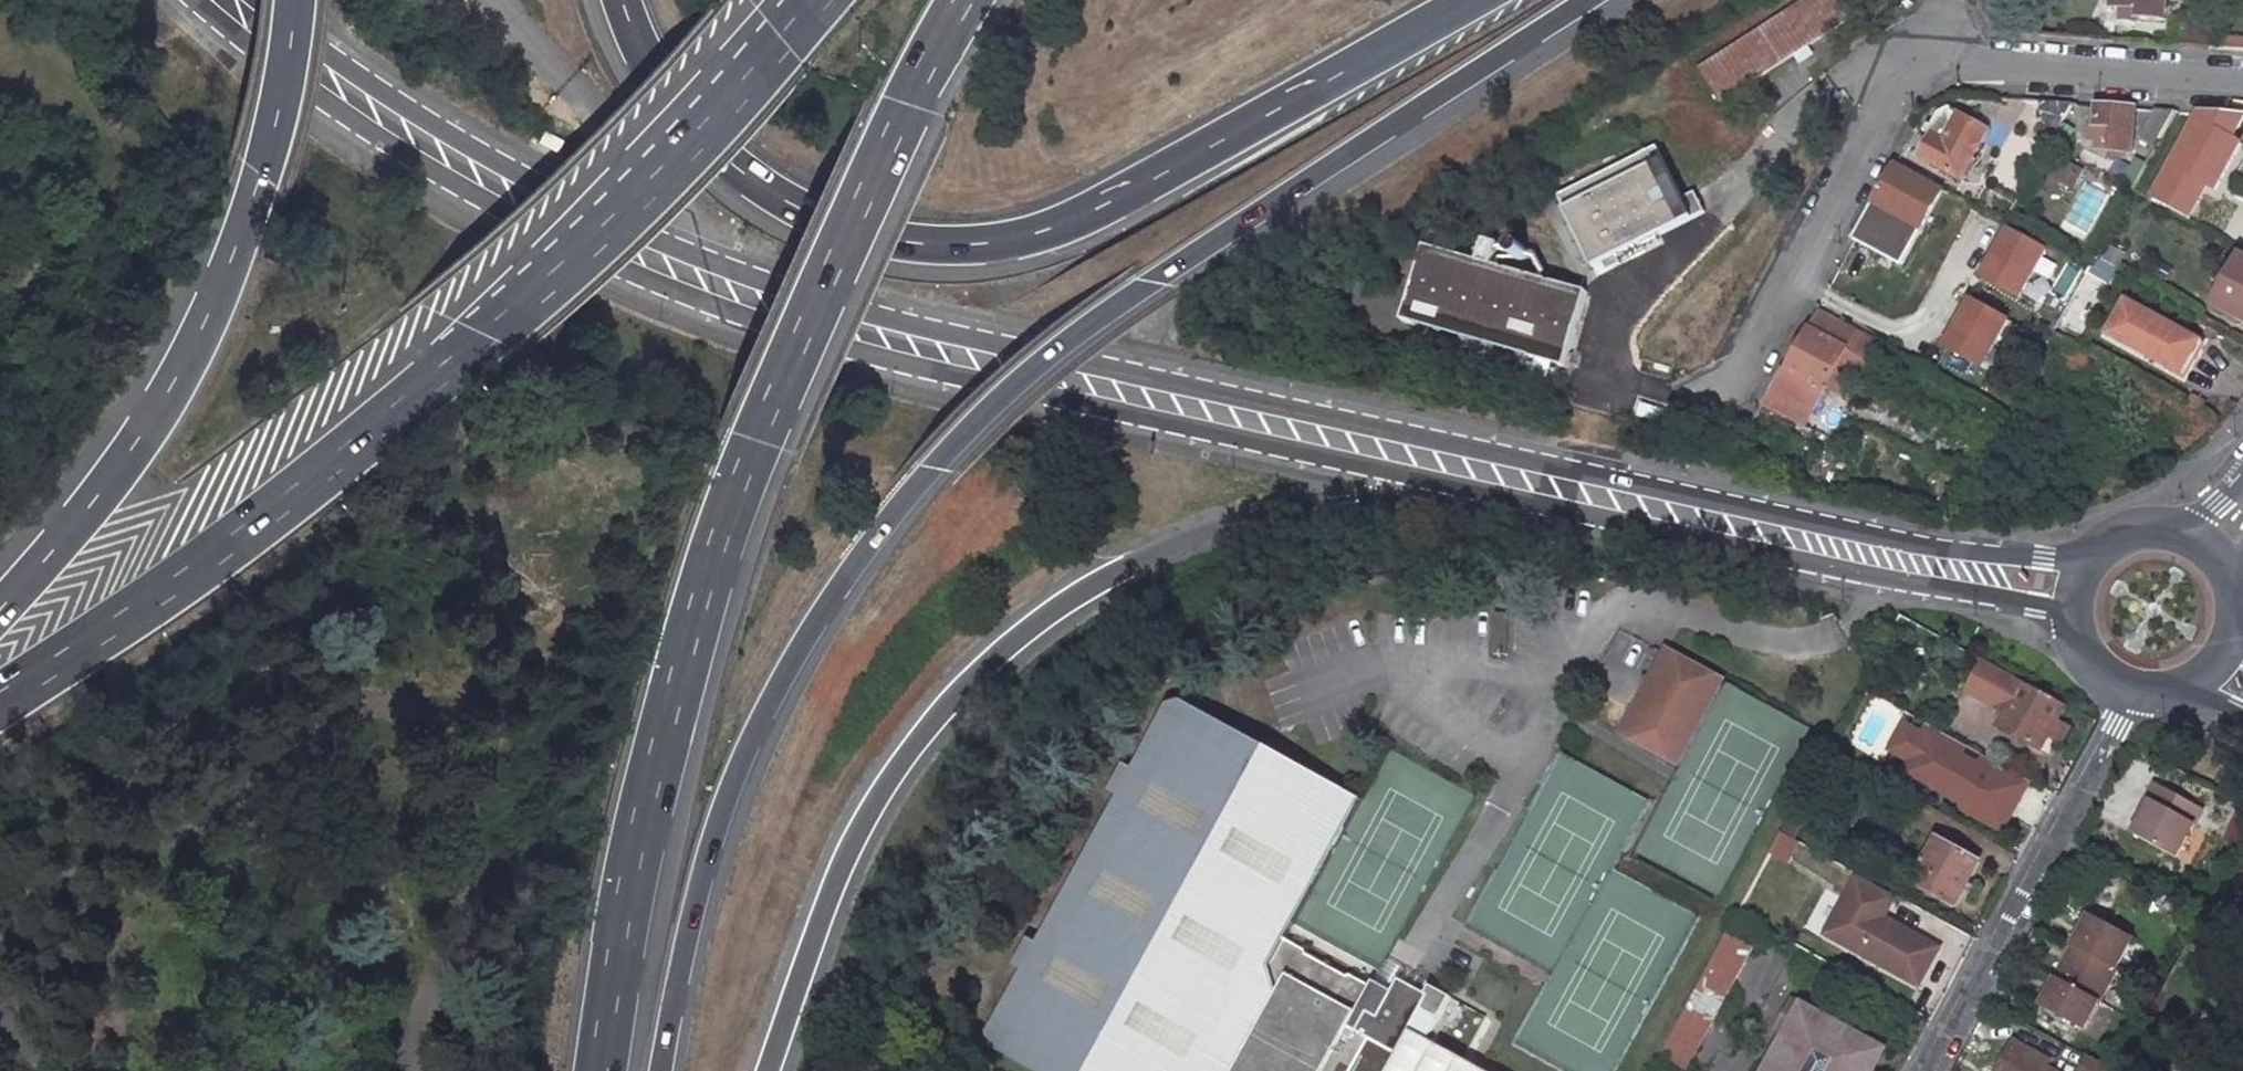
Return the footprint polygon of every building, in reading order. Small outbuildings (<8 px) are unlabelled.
[(1700,66),(1722,99),(1854,13),(1845,0),(1797,0),(1700,66)] [(2162,17),(2163,0),(2111,0),(2128,1),(2138,1),(2137,15),(2162,17)] [(2127,15),(2137,15),(2138,1),(2128,1),(2127,15)] [(2041,99),(2040,110),(2043,117),(2056,124),(2069,101),(2041,99)] [(2109,143),(2129,145),(2132,106),(2089,103),(2087,132),(2097,133),(2096,140),(2110,141),(2109,143)] [(1969,157),(1986,125),(1950,106),(1943,111),(1937,108),(1933,115),(1939,119),(1921,151),(1961,173),(1962,172),(1969,157)] [(2151,107),(2137,132),(2154,142),(2156,136),(2171,109),(2151,107)] [(2156,136),(2175,147),(2195,111),(2171,109),(2156,136)] [(1604,259),(1713,200),(1702,179),(1688,187),(1662,136),(1564,189),(1604,259)] [(2081,164),(2055,149),(2046,167),(2072,180),(2081,164)] [(2151,175),(2161,157),(2149,151),(2145,158),(2138,170),(2151,175)] [(2138,170),(2145,158),(2135,153),(2124,173),(2134,178),(2138,170)] [(1976,161),(1969,157),(1962,172),(1969,175),(1976,161)] [(1851,238),(1900,264),(1941,187),(1892,162),(1851,238)] [(1980,282),(2026,301),(2049,247),(2003,228),(1980,282)] [(1403,320),(1565,370),(1589,295),(1428,244),(1403,320)] [(2212,299),(2242,316),(2242,255),(2238,253),(2212,299)] [(2202,337),(2127,294),(2108,330),(2167,363),(2173,353),(2189,361),(2202,337)] [(1988,370),(2011,316),(1965,297),(1942,351),(1988,370)] [(1776,386),(1818,407),(1859,327),(1818,304),(1785,367),(1776,386)] [(2183,372),(2189,361),(2173,353),(2167,363),(2183,372)] [(2206,401),(2192,393),(2186,404),(2199,412),(2206,401)] [(1679,764),(1725,680),(1667,648),(1621,732),(1679,764)] [(2059,713),(2066,700),(2024,676),(1984,654),(1966,686),(1998,703),(2002,696),(2009,700),(1998,721),(2042,743),(2048,732),(2059,713)] [(2059,713),(2048,732),(2063,739),(2073,721),(2059,713)] [(1915,781),(2004,831),(2030,786),(1925,727),(1923,732),(1907,723),(1889,755),(1921,772),(1915,781)] [(2201,803),(2155,777),(2146,794),(2150,796),(2142,811),(2132,829),(2174,852),(2201,803)] [(2150,796),(2146,794),(2138,808),(2142,811),(2150,796)] [(1798,804),(1787,797),(1777,815),(1788,822),(1798,804)] [(2242,830),(2242,802),(2240,800),(2224,831),(2238,839),(2242,830)] [(1939,840),(1915,883),(1956,905),(1980,862),(1939,840)] [(1859,942),(1857,946),(1903,972),(1925,935),(1883,911),(1895,890),(1860,869),(1826,928),(1850,941),(1852,938),(1859,942)] [(2131,935),(2090,912),(2072,944),(2041,1002),(2081,1024),(2113,965),(2131,935)] [(1725,992),(1751,943),(1725,928),(1698,976),(1725,992)] [(1939,943),(1925,935),(1903,972),(1918,980),(1939,943)] [(1381,975),(1371,993),(1391,1004),(1401,987),(1381,975)] [(1698,976),(1657,1052),(1682,1065),(1725,992),(1698,976)] [(1867,1070),(1868,1070),(1880,1048),(1788,998),(1783,1008),(1793,1014),(1787,1026),(1867,1070)] [(1783,1008),(1776,1020),(1787,1026),(1793,1014),(1783,1008)] [(1772,1029),(1782,1035),(1787,1026),(1776,1020),(1772,1029)] [(1787,1026),(1782,1035),(1763,1070),(1867,1070),(1787,1026)] [(1431,1044),(1410,1033),(1389,1070),(1480,1070),(1431,1044)] [(2009,1035),(1994,1063),(2008,1070),(2059,1070),(2040,1060),(2044,1054),(2009,1035)] [(1682,1065),(1657,1052),(1655,1056),(1679,1070),(1682,1065)] [(2082,1070),(2110,1070),(2112,1068),(2086,1053),(2078,1069),(2082,1070)]
